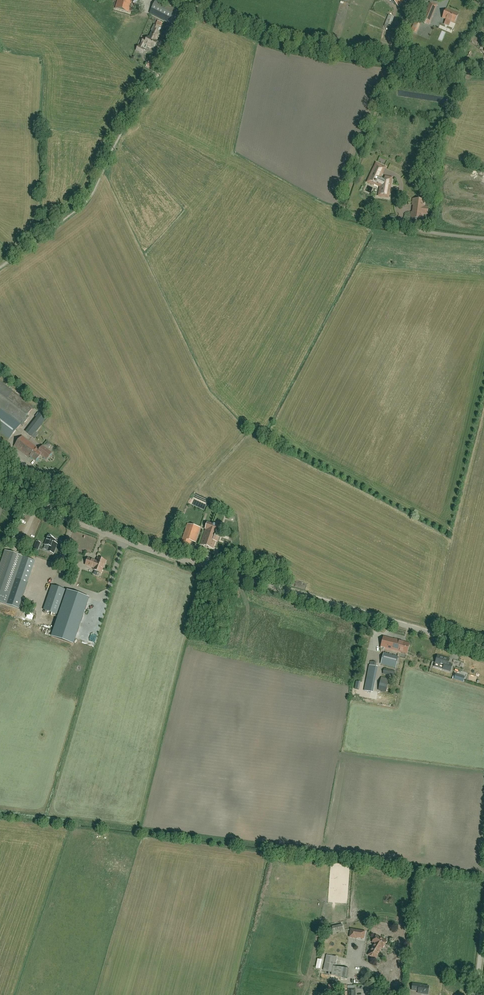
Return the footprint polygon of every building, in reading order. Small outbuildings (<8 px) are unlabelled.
[(132,0),(118,0),(115,9),(129,12),(132,0)] [(149,13),(171,25),(170,27),(176,30),(184,14),(156,0),(155,0),(149,13)] [(430,3),(423,22),(429,24),(437,6),(430,3)] [(446,10),(445,12),(442,18),(454,23),(458,15),(446,10)] [(393,21),(392,21),(394,17),(389,14),(384,26),(390,29),(393,21)] [(419,34),(421,24),(415,22),(412,32),(419,34)] [(158,36),(162,29),(154,25),(152,30),(152,31),(149,37),(155,41),(158,36)] [(155,41),(149,37),(147,37),(146,40),(143,39),(139,46),(138,46),(136,50),(142,53),(144,49),(142,48),(144,44),(147,45),(147,46),(150,48),(151,47),(153,48),(157,42),(155,41)] [(150,62),(147,68),(153,71),(156,66),(150,62)] [(369,183),(368,182),(374,185),(375,183),(376,184),(377,183),(381,185),(380,193),(379,193),(379,196),(388,198),(392,178),(385,177),(385,178),(384,178),(384,180),(379,178),(381,173),(382,174),(385,168),(377,164),(374,171),(373,170),(370,176),(371,177),(369,183)] [(412,205),(413,205),(415,205),(414,213),(411,212),(411,218),(423,219),(423,214),(427,214),(428,207),(424,207),(425,201),(413,199),(412,205)] [(4,412),(20,424),(22,426),(29,417),(27,416),(33,407),(0,382),(0,409),(4,412)] [(9,439),(20,425),(0,410),(0,432),(9,439)] [(42,413),(31,425),(37,430),(48,418),(42,413)] [(33,438),(36,434),(30,428),(26,433),(33,438)] [(42,453),(39,451),(36,449),(37,448),(22,436),(14,447),(28,457),(29,455),(36,461),(41,455),(42,453)] [(43,446),(39,451),(42,453),(41,455),(47,460),(52,453),(43,446)] [(206,531),(205,531),(200,545),(213,549),(216,541),(214,541),(216,533),(219,534),(221,527),(208,523),(205,530),(206,530),(206,531)] [(55,544),(56,541),(53,540),(53,539),(49,537),(45,546),(46,546),(50,547),(49,552),(48,552),(54,554),(57,545),(55,544)] [(189,548),(191,541),(183,538),(180,545),(189,548)] [(25,581),(32,560),(24,558),(17,579),(16,578),(23,557),(5,551),(0,565),(0,602),(19,609),(28,582),(25,581)] [(104,564),(105,561),(98,558),(96,563),(94,562),(95,561),(88,559),(86,565),(94,568),(94,570),(101,573),(103,568),(104,568),(105,564),(104,564)] [(212,592),(214,585),(203,581),(201,588),(212,592)] [(66,591),(52,586),(43,610),(58,615),(66,591)] [(67,591),(51,637),(74,644),(89,598),(67,591)] [(400,652),(407,654),(409,644),(398,641),(399,640),(395,639),(394,640),(384,637),(381,648),(399,653),(400,652)] [(395,668),(398,657),(384,653),(381,665),(395,668)] [(450,672),(452,665),(448,664),(449,660),(437,656),(435,663),(444,666),(443,670),(450,672)] [(374,667),(369,666),(368,675),(374,676),(376,667),(374,667)] [(382,678),(380,690),(387,692),(390,679),(382,678)] [(344,930),(342,925),(332,927),(333,933),(344,930)] [(351,929),(349,937),(356,939),(356,937),(364,939),(365,932),(351,929)] [(383,949),(387,942),(376,936),(372,942),(375,944),(373,947),(376,949),(377,947),(381,949),(381,948),(383,949)] [(376,949),(373,947),(368,955),(375,959),(381,949),(377,947),(376,949)] [(326,955),(323,971),(332,972),(331,975),(347,978),(349,969),(333,966),(334,964),(330,964),(331,956),(326,955)] [(428,994),(429,987),(423,986),(423,985),(413,984),(412,990),(418,991),(418,993),(428,994)] [(348,992),(345,992),(345,994),(355,994),(355,989),(354,989),(354,986),(348,986),(348,989),(348,992)]
